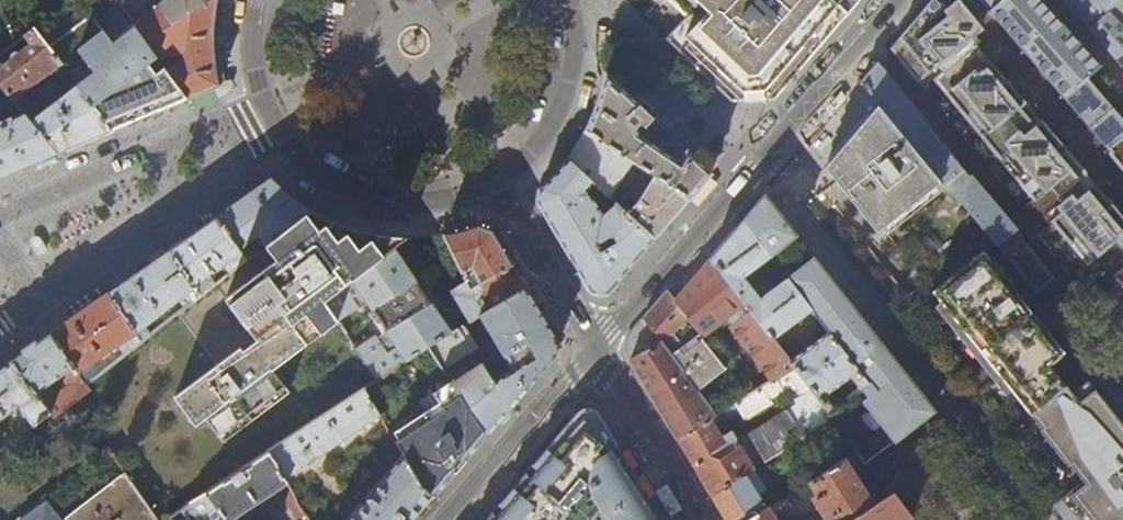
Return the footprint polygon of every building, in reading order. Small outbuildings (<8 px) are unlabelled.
[(213,35),(213,25),(215,10),(217,0),(210,0),(174,25),(161,6),(134,24),(158,57),(185,51),(186,58),(165,67),(187,99),(199,95),(218,86),(215,72),(213,57),(213,46),(213,35)] [(161,6),(174,25),(210,0),(170,0),(161,6)] [(688,16),(666,39),(731,102),(775,99),(789,83),(828,38),(848,14),(831,0),(672,0),(688,16)] [(848,14),(854,7),(860,0),(831,0),(848,14)] [(962,48),(980,32),(952,0),(932,0),(926,6),(962,48)] [(1004,0),(980,0),(990,12),(1004,0)] [(990,12),(1009,34),(1089,126),(1107,111),(1080,81),(1100,64),(1086,49),(1041,0),(1004,0),(990,12)] [(1088,28),(1104,13),(1092,0),(1061,0),(1071,11),(1087,29),(1088,28)] [(1104,13),(1088,28),(1087,29),(1103,47),(1122,68),(1122,0),(1118,0),(1104,13)] [(1104,13),(1118,0),(1092,0),(1104,13)] [(926,6),(890,49),(918,82),(928,74),(962,48),(926,6)] [(77,86),(112,131),(132,122),(187,99),(165,67),(158,57),(134,24),(113,39),(94,12),(48,47),(61,64),(77,86)] [(61,64),(48,47),(34,28),(25,35),(31,43),(16,54),(13,51),(9,53),(7,56),(8,60),(0,66),(0,82),(11,97),(25,114),(57,154),(79,145),(112,131),(77,86),(45,111),(36,101),(27,108),(18,97),(61,64)] [(962,48),(928,74),(933,79),(966,54),(962,48)] [(966,54),(933,79),(1015,179),(1034,202),(1050,188),(1058,197),(1086,173),(996,68),(986,77),(966,54)] [(910,142),(930,128),(921,117),(877,64),(869,74),(861,83),(880,104),(910,142)] [(1100,64),(1080,81),(1107,111),(1122,129),(1122,119),(1086,77),(1100,64)] [(593,115),(585,131),(689,200),(696,192),(711,174),(672,137),(661,152),(634,134),(640,124),(644,127),(652,118),(605,74),(599,98),(596,106),(593,115)] [(11,97),(0,82),(0,106),(11,97)] [(825,167),(877,231),(939,180),(877,107),(825,167)] [(1107,111),(1089,126),(1100,139),(1107,146),(1122,132),(1122,129),(1107,111)] [(18,170),(57,154),(25,114),(13,119),(12,117),(1,122),(0,120),(0,178),(18,170)] [(936,134),(930,128),(910,142),(949,189),(969,175),(936,134)] [(572,153),(568,160),(592,182),(616,203),(656,239),(669,223),(689,200),(585,131),(576,146),(572,153)] [(1107,146),(1110,149),(1106,152),(1117,165),(1120,163),(1122,167),(1122,132),(1107,146)] [(568,160),(561,168),(555,175),(540,190),(537,202),(591,293),(607,295),(629,269),(656,239),(616,203),(603,217),(592,198),(593,197),(590,192),(589,193),(586,188),(592,182),(568,160)] [(1058,197),(1066,208),(1095,184),(1086,173),(1058,197)] [(969,175),(949,189),(995,245),(1014,229),(1002,215),(969,175)] [(242,199),(216,217),(239,250),(258,237),(265,246),(310,211),(295,200),(286,194),(270,179),(242,199)] [(1122,290),(1122,218),(1095,184),(1066,208),(1050,221),(1086,266),(1096,258),(1122,290)] [(783,221),(764,196),(751,211),(742,221),(770,258),(797,238),(783,221)] [(324,218),(310,211),(265,246),(253,255),(247,260),(236,268),(222,279),(202,295),(192,302),(178,313),(217,365),(174,397),(195,426),(205,419),(224,442),(290,394),(273,369),(339,321),(325,301),(343,287),(352,280),(395,247),(407,238),(387,237),(371,234),(360,231),(352,229),(339,225),(324,218)] [(244,256),(239,250),(216,217),(194,233),(169,250),(202,295),(222,279),(216,271),(230,260),(236,268),(247,260),(244,256)] [(722,244),(710,258),(772,340),(811,311),(787,280),(760,300),(744,278),(770,258),(742,221),(722,244)] [(470,288),(512,265),(491,230),(479,226),(464,231),(453,233),(443,235),(465,279),(470,288)] [(1014,229),(995,245),(1037,296),(1056,281),(1014,229)] [(453,333),(395,247),(352,280),(407,361),(429,347),(453,333)] [(139,272),(109,293),(143,340),(150,335),(144,327),(187,295),(192,302),(202,295),(169,250),(139,272)] [(251,251),(244,256),(247,260),(253,255),(251,251)] [(1045,364),(1061,351),(982,252),(931,291),(1027,416),(1065,387),(1045,364)] [(687,284),(674,299),(701,336),(725,319),(731,326),(706,344),(747,396),(794,368),(788,361),(772,340),(710,258),(687,284)] [(848,302),(814,259),(787,280),(811,311),(827,332),(865,382),(884,406),(899,426),(905,433),(934,411),(888,353),(848,302)] [(525,289),(512,265),(470,288),(465,279),(450,290),(469,323),(480,316),(484,314),(473,294),(483,289),(494,308),(525,289)] [(358,310),(343,287),(325,301),(339,321),(339,322),(358,310)] [(525,289),(494,308),(484,314),(480,316),(513,372),(503,378),(501,375),(497,381),(494,383),(482,362),(467,371),(456,355),(470,346),(460,328),(453,333),(429,347),(450,379),(487,435),(509,409),(554,357),(555,340),(540,314),(525,289)] [(659,341),(715,416),(721,412),(729,407),(739,401),(747,396),(706,344),(700,337),(701,336),(674,299),(668,290),(654,306),(643,319),(659,341)] [(81,312),(50,334),(86,384),(99,375),(91,364),(117,346),(124,355),(143,340),(109,293),(81,312)] [(788,361),(794,368),(827,412),(835,406),(827,395),(849,378),(857,389),(865,382),(827,332),(788,361)] [(30,348),(10,362),(51,412),(55,417),(90,390),(86,384),(50,334),(30,348)] [(397,367),(377,337),(358,349),(378,380),(397,367)] [(653,400),(677,439),(710,419),(715,416),(659,341),(629,358),(653,400)] [(51,412),(10,362),(0,369),(0,420),(14,410),(15,405),(23,406),(23,412),(30,422),(23,427),(26,432),(51,412)] [(747,396),(739,401),(747,414),(782,393),(789,404),(795,400),(798,406),(786,412),(749,436),(739,447),(730,431),(720,436),(710,419),(677,439),(694,468),(711,497),(762,463),(830,418),(826,413),(827,412),(794,368),(747,396)] [(460,467),(487,435),(450,379),(433,390),(442,405),(411,426),(413,430),(396,442),(397,444),(422,485),(434,497),(460,467)] [(1085,380),(1069,393),(1065,387),(1027,416),(1039,431),(1037,434),(1064,469),(1067,467),(1080,483),(1052,507),(1057,513),(1062,519),(1122,519),(1122,426),(1085,380)] [(889,433),(874,413),(884,406),(865,382),(857,389),(840,402),(867,439),(855,448),(844,434),(848,432),(843,425),(839,427),(831,417),(830,418),(864,464),(905,433),(899,426),(889,433)] [(377,426),(384,422),(364,390),(268,452),(286,483),(289,487),(294,484),(290,475),(373,419),(377,426)] [(597,411),(594,408),(593,407),(590,406),(586,406),(584,407),(582,409),(559,436),(530,469),(505,498),(487,519),(661,519),(597,411)] [(729,407),(721,412),(725,419),(733,414),(729,407)] [(397,444),(386,457),(396,465),(349,519),(414,519),(434,497),(422,485),(397,444)] [(286,483),(268,452),(180,510),(203,519),(230,519),(286,483)] [(809,482),(817,496),(813,499),(825,519),(830,516),(832,519),(852,519),(871,508),(842,461),(809,482)] [(711,497),(720,513),(725,519),(747,519),(785,497),(762,463),(711,497)] [(124,474),(63,519),(157,519),(124,474)] [(283,496),(298,519),(306,516),(291,491),(283,496)] [(747,519),(775,519),(772,514),(792,500),(789,494),(785,497),(747,519)] [(871,508),(852,519),(904,519),(908,518),(891,496),(871,508)] [(18,519),(61,519),(46,500),(18,519)]
